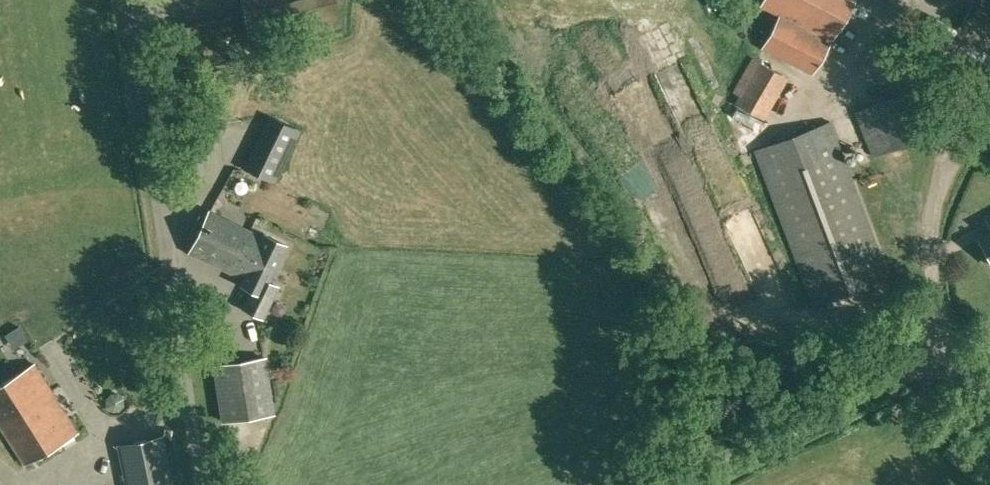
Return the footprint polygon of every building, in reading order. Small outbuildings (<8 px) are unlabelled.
[(247,36),(266,32),(267,42),(295,36),(287,1),(286,0),(240,0),(247,36)] [(854,0),(763,0),(761,4),(779,14),(762,47),(812,73),(854,0)] [(989,85),(989,20),(969,8),(958,27),(936,15),(914,56),(946,74),(984,96),(989,85)] [(215,64),(246,57),(236,15),(205,21),(215,64)] [(764,119),(789,76),(759,59),(753,70),(746,65),(733,89),(740,94),(735,102),(764,119)] [(935,130),(916,86),(857,111),(876,155),(935,130)] [(295,127),(269,115),(245,167),(270,179),(295,127)] [(890,277),(830,121),(755,149),(815,306),(890,277)] [(261,222),(255,234),(209,212),(190,251),(243,277),(240,284),(251,289),(243,307),(263,317),(278,286),(268,281),(286,244),(266,234),(270,226),(261,222)] [(978,239),(989,260),(989,233),(978,239)] [(274,413),(265,357),(215,365),(223,421),(274,413)] [(0,384),(0,425),(24,464),(77,432),(34,363),(0,384)] [(163,436),(118,445),(126,484),(174,484),(163,436)]
